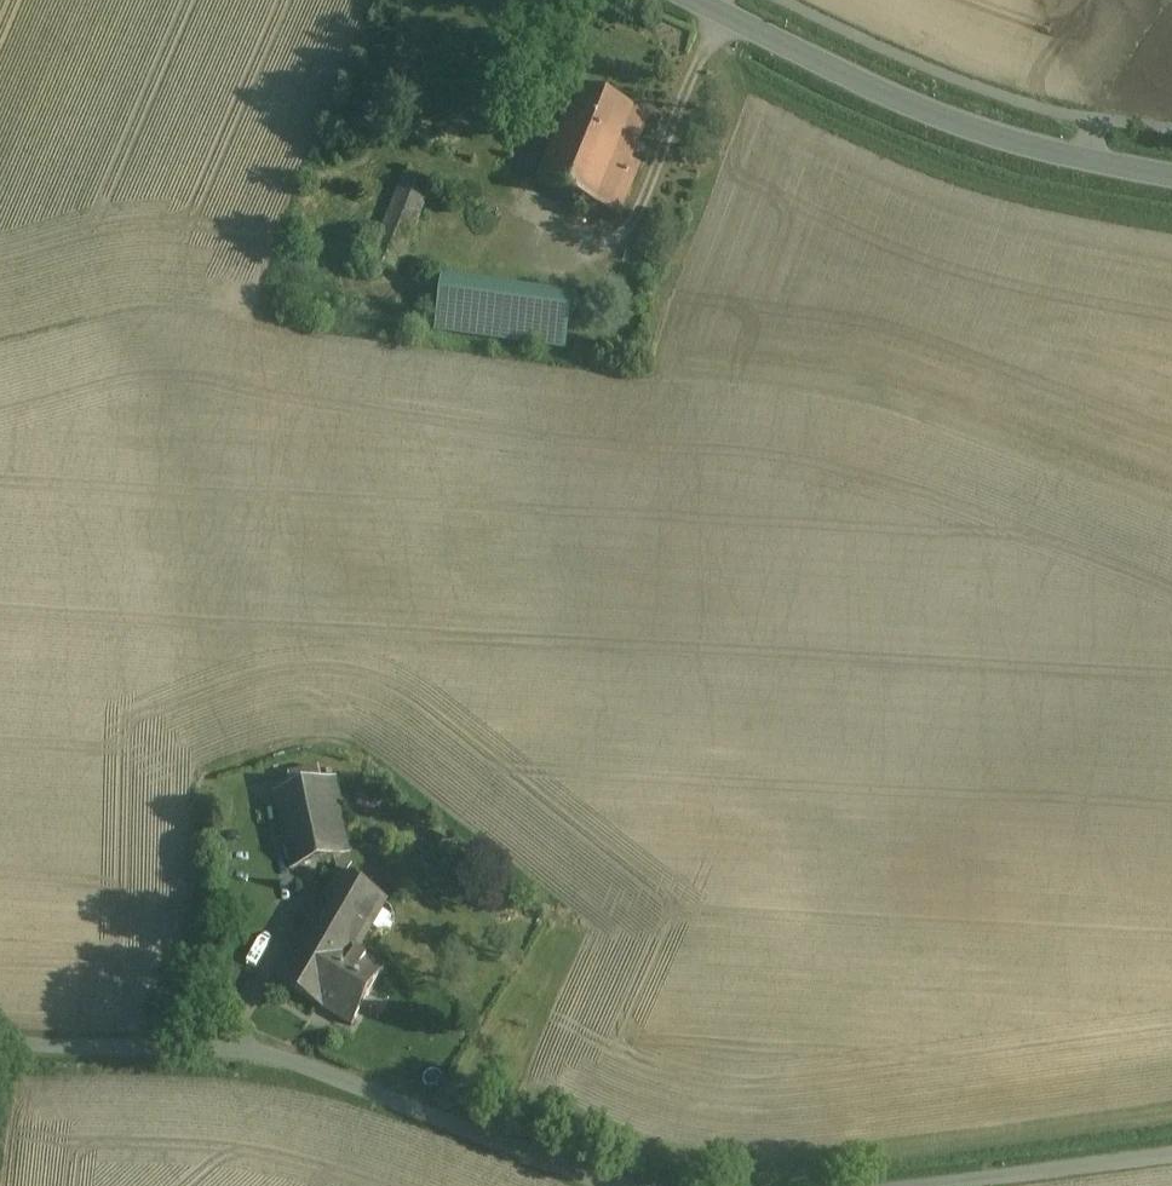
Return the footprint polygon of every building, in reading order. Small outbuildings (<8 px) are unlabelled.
[(640,113),(579,88),(540,182),(620,215),(640,167),(621,159),(640,113)] [(432,184),(406,173),(370,262),(396,272),(432,184)] [(571,301),(445,284),(438,331),(564,349),(571,301)] [(345,775),(274,792),(290,868),(362,851),(345,775)] [(337,875),(276,980),(322,1007),(356,950),(386,900),(340,874),(337,875)] [(384,967),(356,950),(322,1007),(352,1024),(384,967)]
